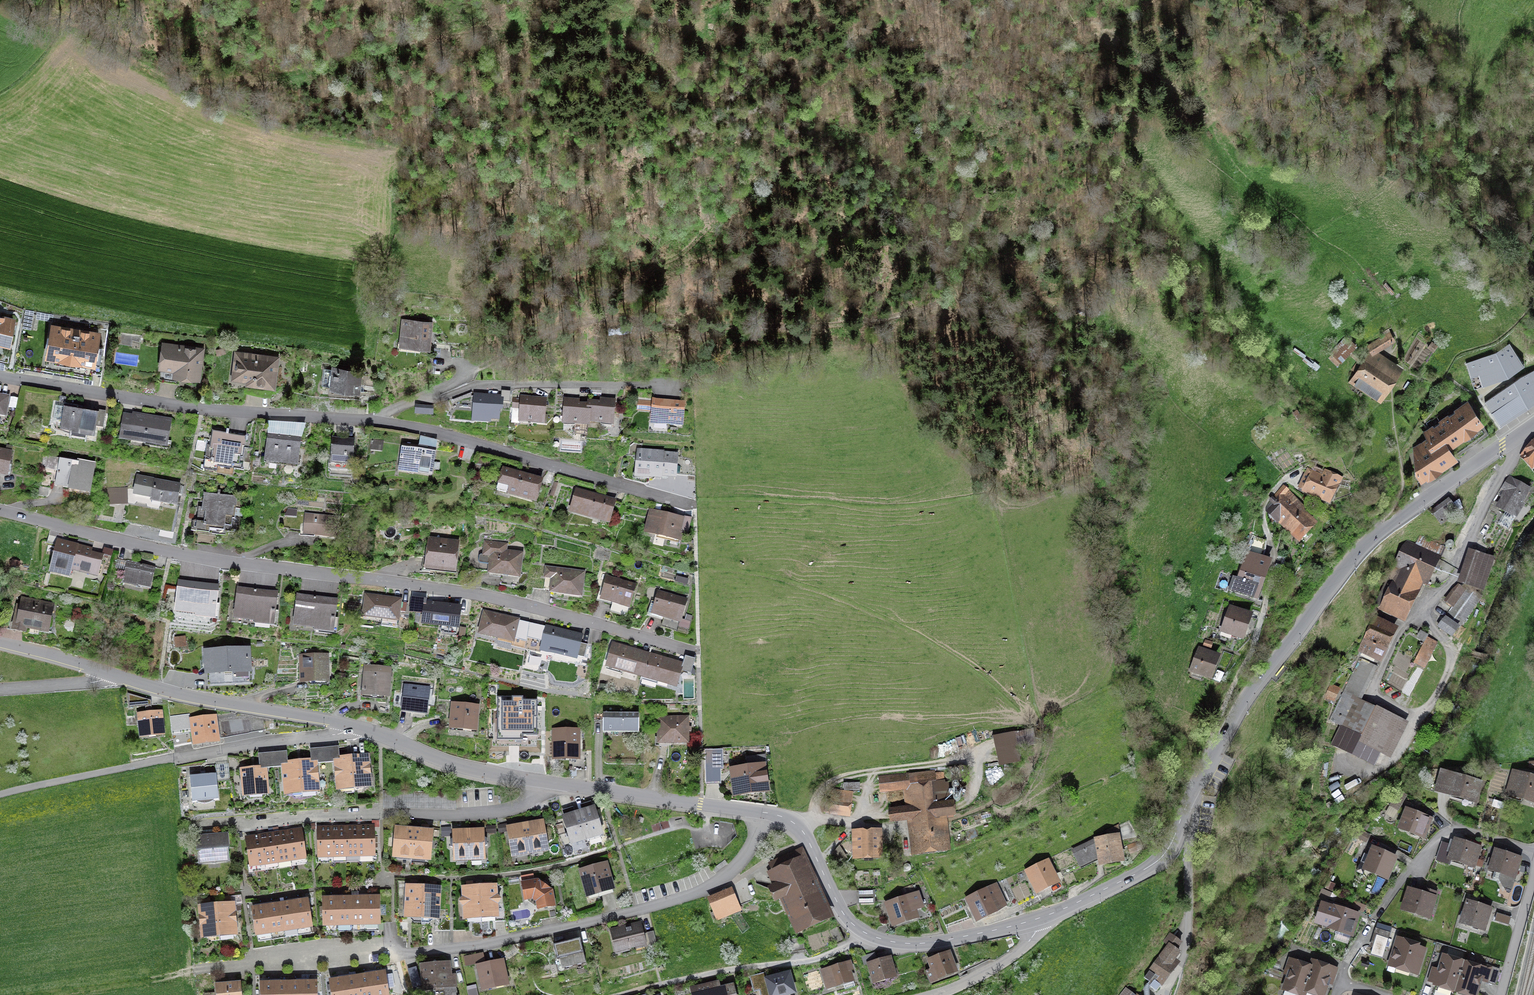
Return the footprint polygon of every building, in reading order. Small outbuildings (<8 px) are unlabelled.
[(0,315),(0,343),(12,345),(17,318),(0,315)] [(402,320),(401,347),(433,348),(434,322),(402,320)] [(102,330),(51,323),(46,358),(97,365),(102,330)] [(1390,331),(1366,346),(1369,350),(1375,353),(1396,339),(1390,331)] [(1327,355),(1339,365),(1358,343),(1347,333),(1327,355)] [(205,346),(162,342),(159,369),(181,371),(180,379),(202,381),(205,346)] [(1496,352),(1466,363),(1474,387),(1508,376),(1524,364),(1510,343),(1496,352)] [(1349,382),(1385,403),(1405,371),(1375,353),(1369,350),(1349,382)] [(281,355),(236,351),(233,379),(248,381),(248,387),(278,389),(281,355)] [(362,368),(333,367),(332,388),(361,389),(362,368)] [(1521,377),(1485,402),(1500,424),(1533,401),(1533,370),(1521,377)] [(0,394),(0,413),(7,414),(10,395),(0,394)] [(12,397),(10,407),(16,408),(18,398),(12,397)] [(296,397),(296,407),(311,407),(311,398),(296,397)] [(501,398),(477,397),(475,420),(500,422),(501,398)] [(549,398),(521,397),(521,422),(548,422),(549,398)] [(590,422),(616,424),(618,398),(602,397),(602,402),(591,401),(590,422)] [(591,401),(565,399),(564,424),(590,426),(590,422),(591,401)] [(655,399),(654,423),(687,425),(689,402),(655,399)] [(96,434),(100,413),(65,407),(62,429),(96,434)] [(1409,461),(1423,484),(1454,464),(1447,452),(1482,430),(1467,407),(1424,434),(1432,447),(1409,461)] [(121,440),(168,447),(173,420),(126,412),(121,440)] [(212,447),(245,452),(248,437),(214,432),(212,447)] [(282,463),(285,437),(269,435),(266,461),(282,463)] [(302,439),(285,437),(282,463),(299,465),(302,439)] [(420,447),(437,449),(438,439),(421,437),(420,447)] [(357,439),(335,438),(333,461),(355,463),(357,439)] [(1521,457),(1533,467),(1533,440),(1521,457)] [(403,445),(399,469),(434,474),(438,450),(403,445)] [(243,467),(245,452),(212,447),(210,462),(243,467)] [(0,448),(0,472),(9,474),(13,450),(0,448)] [(680,453),(638,450),(637,476),(678,479),(680,453)] [(480,458),(478,466),(492,469),(494,461),(480,458)] [(96,465),(60,460),(56,484),(92,490),(96,465)] [(541,501),(547,479),(504,468),(498,490),(541,501)] [(1310,468),(1301,490),(1340,505),(1351,477),(1335,471),(1333,477),(1310,468)] [(182,485),(137,476),(133,495),(178,504),(182,485)] [(1533,494),(1533,488),(1513,477),(1497,507),(1520,520),(1533,494)] [(107,489),(108,504),(128,503),(127,488),(107,489)] [(620,500),(578,489),(572,512),(615,522),(620,500)] [(1273,518),(1307,542),(1325,521),(1284,491),(1280,495),(1285,506),(1273,518)] [(202,494),(201,510),(206,511),(205,524),(227,527),(227,524),(232,524),(233,518),(236,518),(236,514),(239,514),(241,499),(202,494)] [(1444,522),(1463,510),(1455,497),(1436,510),(1444,522)] [(237,531),(239,514),(236,514),(236,518),(233,518),(232,524),(227,524),(227,527),(205,524),(206,511),(201,510),(198,531),(227,534),(227,530),(237,531)] [(651,510),(646,533),(682,540),(687,517),(651,510)] [(340,518),(306,514),(304,534),(338,537),(340,518)] [(174,532),(160,529),(159,537),(173,539),(174,532)] [(461,540),(430,538),(428,571),(459,572),(461,540)] [(1392,580),(1379,610),(1407,622),(1424,583),(1429,585),(1441,556),(1404,540),(1392,568),(1405,574),(1400,584),(1392,580)] [(508,543),(484,542),(483,555),(492,556),(491,574),(523,577),(525,552),(507,550),(508,543)] [(106,551),(74,544),(69,569),(100,576),(106,551)] [(1497,558),(1471,550),(1460,584),(1487,592),(1497,558)] [(1248,552),(1236,592),(1262,600),(1274,560),(1248,552)] [(156,568),(127,562),(123,582),(152,588),(156,568)] [(587,571),(545,567),(544,579),(553,579),(552,594),(585,597),(587,571)] [(638,585),(607,577),(602,599),(633,607),(638,585)] [(220,583),(179,579),(175,612),(217,616),(220,583)] [(1444,602),(1453,609),(1460,600),(1465,603),(1473,592),(1468,588),(1466,590),(1457,584),(1444,602)] [(280,591),(238,587),(235,619),(277,623),(280,591)] [(690,599),(659,592),(653,614),(684,622),(690,599)] [(413,593),(411,607),(421,608),(423,594),(413,593)] [(339,598),(298,594),(295,624),(337,627),(339,598)] [(403,599),(366,595),(364,616),(400,620),(403,599)] [(57,603),(20,596),(13,629),(27,632),(28,626),(51,631),(57,603)] [(461,606),(425,603),(423,626),(459,629),(461,606)] [(1260,613),(1233,605),(1226,631),(1253,638),(1260,613)] [(520,620),(485,612),(479,634),(514,642),(520,620)] [(1400,628),(1375,616),(1359,651),(1384,663),(1400,628)] [(1445,617),(1438,628),(1452,638),(1460,627),(1445,617)] [(541,651),(579,659),(584,635),(546,627),(541,651)] [(643,677),(649,653),(612,643),(606,667),(643,677)] [(1424,644),(1414,664),(1423,669),(1433,649),(1424,644)] [(1227,655),(1202,646),(1194,672),(1219,680),(1227,655)] [(252,647),(206,650),(208,675),(253,672),(252,647)] [(649,653),(643,677),(677,686),(684,663),(649,653)] [(300,656),(302,683),(330,682),(329,654),(300,656)] [(1348,739),(1393,758),(1409,723),(1361,702),(1376,668),(1357,659),(1330,721),(1352,730),(1348,739)] [(392,668),(365,667),(363,696),(391,697),(392,668)] [(1332,680),(1323,692),(1334,700),(1342,688),(1332,680)] [(404,685),(401,713),(427,715),(430,688),(404,685)] [(145,699),(128,694),(130,708),(145,706),(145,699)] [(450,729),(478,731),(479,705),(451,703),(450,729)] [(507,704),(508,733),(536,732),(535,703),(507,704)] [(160,713),(140,715),(142,736),(162,734),(160,713)] [(605,714),(605,733),(641,733),(641,714),(605,714)] [(214,718),(193,721),(196,742),(217,740),(214,718)] [(688,718),(658,719),(658,745),(689,744),(688,718)] [(181,735),(182,745),(191,744),(189,734),(181,735)] [(998,738),(1004,768),(1024,764),(1017,734),(998,738)] [(182,745),(181,735),(172,736),(174,747),(182,745)] [(580,735),(552,736),(553,761),(581,760),(580,735)] [(723,749),(705,749),(706,784),(721,783),(721,769),(723,769),(723,749)] [(368,784),(367,774),(370,774),(370,765),(367,765),(366,757),(351,758),(354,786),(368,784)] [(337,759),(338,768),(335,768),(336,777),(339,776),(340,787),(354,786),(351,758),(337,759)] [(316,789),(315,779),(318,778),(317,770),(315,770),(314,762),(299,763),(302,790),(316,789)] [(285,764),(286,773),(283,773),(284,781),(287,781),(287,791),(302,790),(299,763),(285,764)] [(767,764),(731,770),(736,799),(772,793),(767,764)] [(265,769),(242,770),(244,793),(267,791),(265,769)] [(1458,775),(1440,770),(1435,792),(1453,797),(1458,775)] [(1518,771),(1510,796),(1533,803),(1533,776),(1518,771)] [(944,772),(880,780),(881,793),(904,790),(907,810),(891,812),(893,823),(912,820),(917,857),(954,852),(950,820),(962,818),(959,799),(948,800),(944,772)] [(211,803),(214,801),(219,800),(216,774),(190,776),(192,803),(197,802),(200,804),(204,804),(208,804),(211,803)] [(1477,803),(1483,780),(1458,775),(1453,797),(1477,803)] [(854,795),(832,791),(828,815),(851,819),(854,795)] [(1406,796),(1398,792),(1385,815),(1394,820),(1406,796)] [(581,809),(591,840),(607,834),(597,804),(581,809)] [(591,840),(581,809),(563,815),(573,845),(591,840)] [(1433,818),(1407,809),(1400,828),(1426,838),(1433,818)] [(526,824),(532,855),(552,852),(546,820),(526,824)] [(532,855),(526,824),(508,827),(513,859),(532,855)] [(346,857),(361,857),(360,826),(346,827),(346,857)] [(360,826),(361,857),(376,856),(376,826),(360,826)] [(318,858),(333,857),(332,827),(317,827),(318,858)] [(333,857),(346,857),(346,827),(332,827),(333,857)] [(288,831),(293,862),(308,859),(303,828),(288,831)] [(412,860),(415,829),(396,828),(394,858),(412,860)] [(415,829),(412,860),(432,861),(435,831),(415,829)] [(470,830),(472,862),(488,861),(486,829),(470,830)] [(456,863),(472,862),(470,830),(453,831),(456,863)] [(853,831),(854,860),(883,859),(882,830),(853,831)] [(278,864),(293,862),(288,831),(273,833),(278,864)] [(264,866),(278,864),(273,833),(259,835),(264,866)] [(1132,863),(1125,834),(1097,838),(1071,850),(1083,868),(1102,858),(1104,867),(1132,863)] [(250,868),(264,866),(259,835),(245,838),(250,868)] [(201,866),(231,863),(228,836),(198,839),(201,866)] [(1482,847),(1455,839),(1448,861),(1476,869),(1482,847)] [(1131,846),(1134,854),(1149,849),(1146,840),(1131,846)] [(1398,857),(1374,847),(1364,871),(1388,881),(1398,857)] [(1523,858),(1496,849),(1489,869),(1516,878),(1523,858)] [(837,918),(808,855),(769,873),(798,936),(837,918)] [(1051,859),(1027,872),(1040,896),(1064,883),(1051,859)] [(581,870),(589,898),(617,890),(608,862),(581,870)] [(540,910),(557,907),(554,891),(538,881),(522,884),(526,902),(533,900),(538,904),(540,910)] [(480,886),(483,920),(501,919),(498,885),(480,886)] [(423,920),(424,887),(406,886),(405,919),(423,920)] [(483,920),(480,886),(462,887),(465,921),(483,920)] [(424,887),(423,920),(438,921),(440,921),(442,887),(424,887)] [(999,887),(967,901),(978,924),(1010,910),(999,887)] [(1439,898),(1408,888),(1402,910),(1432,920),(1439,898)] [(719,922),(743,912),(733,889),(709,899),(719,922)] [(1332,895),(1321,891),(1318,897),(1329,901),(1332,895)] [(873,892),(857,892),(857,904),(873,903),(873,892)] [(920,892),(886,904),(895,929),(929,917),(920,892)] [(365,897),(366,926),(382,926),(381,896),(365,897)] [(324,927),(339,927),(338,897),(323,898),(324,927)] [(338,897),(339,927),(352,927),(351,897),(338,897)] [(351,897),(352,927),(366,926),(365,897),(351,897)] [(294,901),(299,931),(314,928),(309,898),(294,901)] [(281,903),(286,933),(299,931),(294,901),(281,903)] [(1494,909),(1468,901),(1460,925),(1486,933),(1494,909)] [(218,905),(221,938),(240,936),(236,903),(218,905)] [(265,906),(270,935),(286,933),(281,903),(265,906)] [(221,938),(218,905),(199,907),(202,940),(221,938)] [(1361,914),(1333,905),(1325,927),(1354,937),(1361,914)] [(257,938),(270,935),(265,906),(252,908),(257,938)] [(1510,918),(1497,914),(1495,921),(1508,925),(1510,918)] [(438,921),(437,932),(448,932),(448,921),(438,921)] [(452,922),(452,931),(465,931),(464,922),(452,922)] [(609,930),(616,956),(647,948),(640,922),(609,930)] [(1390,934),(1376,929),(1370,949),(1372,949),(1370,954),(1382,958),(1390,934)] [(840,941),(845,939),(841,931),(836,933),(840,941)] [(653,932),(647,934),(650,947),(657,945),(653,932)] [(561,972),(589,965),(582,940),(554,947),(561,972)] [(1428,949),(1398,940),(1389,967),(1419,977),(1428,949)] [(791,944),(792,952),(803,950),(802,943),(791,944)] [(1184,955),(1168,943),(1145,974),(1161,986),(1184,955)] [(953,951),(930,960),(939,982),(962,973),(953,951)] [(1463,960),(1443,954),(1434,986),(1455,991),(1463,960)] [(474,955),(464,957),(466,966),(476,964),(474,955)] [(893,957),(870,964),(876,985),(899,978),(893,957)] [(478,966),(484,992),(511,986),(505,960),(478,966)] [(859,980),(852,960),(821,971),(828,990),(859,980)] [(1455,991),(1468,994),(1477,994),(1484,965),(1463,960),(1455,991)] [(1296,961),(1286,994),(1289,994),(1306,994),(1307,993),(1315,967),(1296,961)] [(1334,966),(1317,961),(1315,967),(1307,993),(1312,994),(1325,994),(1334,966)] [(454,962),(421,965),(424,992),(457,989),(454,962)] [(374,994),(390,994),(386,971),(371,973),(374,994)] [(361,994),(374,994),(371,973),(357,975),(361,994)] [(792,973),(768,979),(767,973),(750,978),(754,993),(762,991),(763,994),(794,994),(797,994),(792,973)] [(347,994),(361,994),(357,975),(344,978),(347,994)] [(344,978),(330,980),(333,994),(347,994),(344,978)] [(276,982),(262,983),(262,994),(276,994),(276,982)] [(276,994),(290,994),(290,982),(276,982),(276,994)] [(290,994),(304,994),(303,982),(290,982),(290,994)] [(304,994),(319,994),(319,982),(303,982),(304,994)] [(721,982),(692,990),(694,994),(725,994),(721,982)] [(217,985),(218,994),(243,994),(242,983),(217,985)] [(466,986),(469,994),(479,994),(476,984),(466,986)] [(1142,994),(1130,986),(1123,994),(1142,994)]
